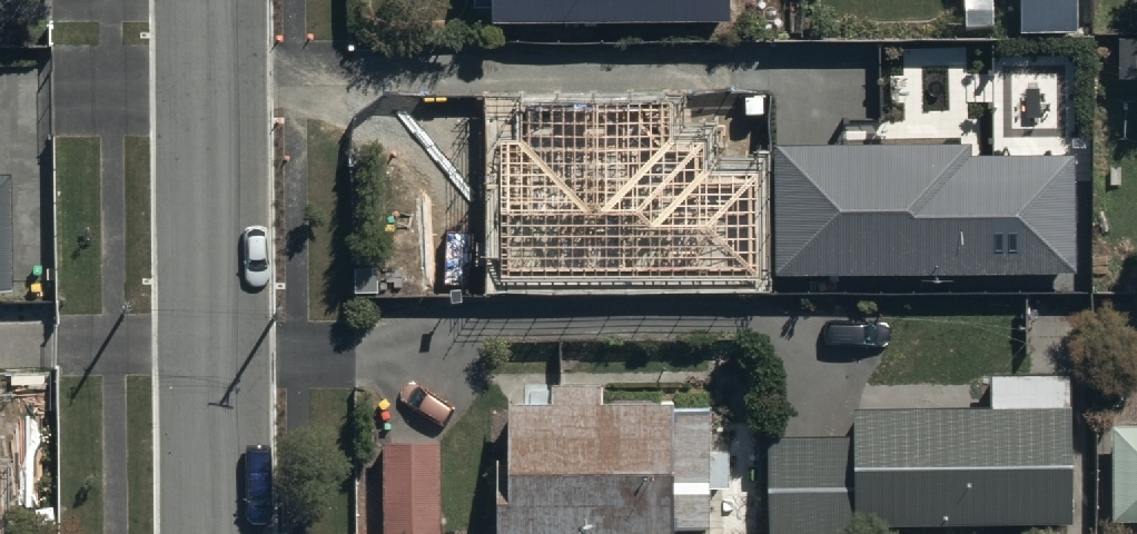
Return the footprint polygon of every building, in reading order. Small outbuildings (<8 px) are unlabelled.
[(491,13),(728,12),(728,0),(491,0),(491,13)] [(1019,25),(1075,25),(1075,0),(1019,0),(1019,25)] [(495,140),(495,269),(649,270),(649,261),(755,261),(755,169),(702,169),(702,137),(668,137),(649,114),(649,92),(518,92),(518,140),(495,140)] [(776,135),(777,263),(1077,261),(1076,146),(979,147),(979,134),(776,135)] [(13,281),(13,168),(0,168),(0,281),(13,281)] [(851,429),(769,428),(768,527),(870,528),(870,513),(1069,515),(1071,369),(990,368),(990,402),(851,401),(851,429)] [(509,392),(509,527),(675,527),(675,518),(711,518),(711,403),(674,403),(674,392),(606,393),(606,377),(551,376),(551,392),(509,392)] [(1112,418),(1112,513),(1136,513),(1136,418),(1112,418)] [(438,435),(383,435),(383,529),(438,529),(438,435)]
